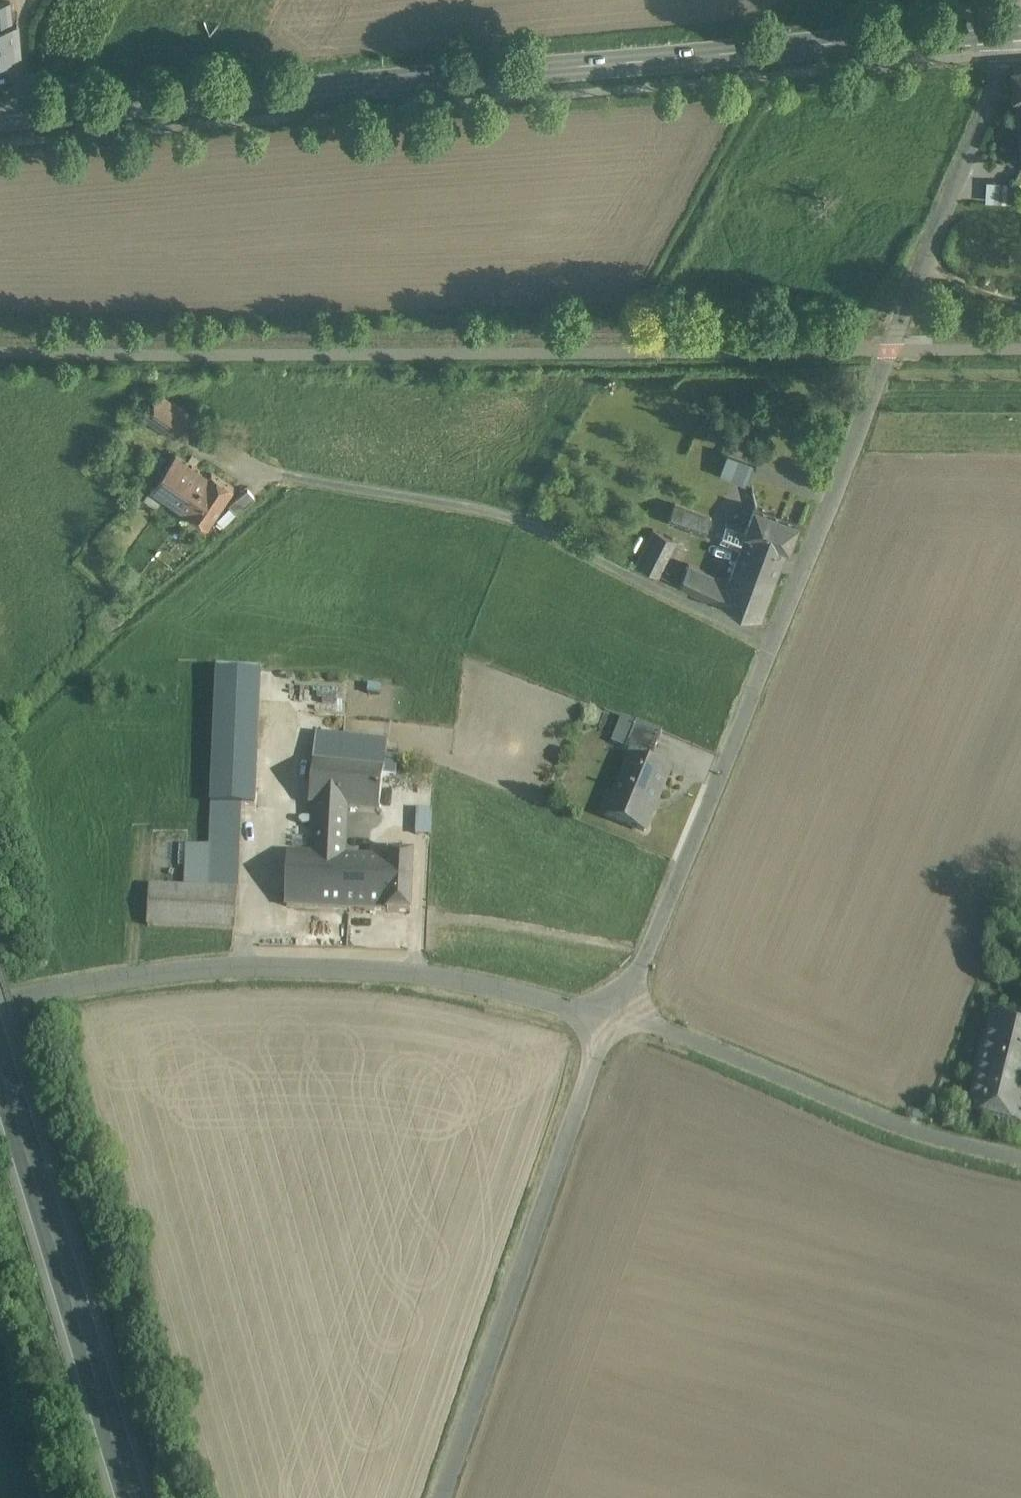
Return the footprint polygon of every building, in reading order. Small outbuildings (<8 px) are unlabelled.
[(19,58),(17,25),(11,26),(9,3),(0,3),(0,59),(19,58)] [(1013,67),(1015,100),(1017,100),(1020,100),(1020,67),(1013,67)] [(1015,181),(1001,179),(998,198),(1012,203),(1015,181)] [(189,414),(159,394),(145,416),(175,436),(189,414)] [(210,476),(176,454),(152,489),(208,527),(234,488),(212,473),(210,476)] [(753,464),(729,455),(721,474),(745,484),(753,464)] [(248,489),(229,504),(237,513),(256,498),(248,489)] [(745,532),(675,504),(669,522),(724,542),(725,550),(740,555),(748,534),(745,532)] [(800,524),(755,506),(745,532),(748,533),(787,549),(791,550),(800,524)] [(672,538),(652,531),(636,565),(656,574),(672,538)] [(787,549),(748,533),(748,534),(740,555),(729,582),(721,603),(761,619),(787,549)] [(729,582),(685,565),(677,586),(721,603),(729,582)] [(259,718),(215,716),(213,766),(257,768),(259,718)] [(635,727),(621,721),(613,743),(626,748),(635,727)] [(662,732),(637,722),(635,727),(626,748),(651,758),(662,732)] [(388,739),(316,732),(312,763),(313,763),(313,760),(384,768),(388,739)] [(384,768),(313,760),(313,763),(308,803),(315,804),(347,807),(347,808),(379,812),(384,768)] [(667,776),(629,761),(607,816),(644,831),(667,776)] [(257,768),(213,766),(211,803),(241,804),(241,805),(255,805),(257,768)] [(241,804),(211,803),(209,845),(210,846),(208,888),(237,890),(241,805),(241,804)] [(347,807),(315,804),(312,853),(344,854),(347,808),(347,807)] [(431,810),(417,810),(416,834),(430,834),(431,810)] [(209,845),(186,844),(184,886),(208,888),(210,846),(209,845)] [(389,857),(358,855),(356,909),(410,912),(413,854),(403,853),(403,852),(399,851),(399,853),(389,853),(389,857)] [(312,853),(289,852),(287,906),(356,909),(358,855),(344,854),(312,853)] [(184,886),(149,884),(147,924),(234,929),(237,890),(208,888),(184,886)] [(991,1015),(976,1078),(1020,1087),(1020,1022),(991,1015)] [(976,1078),(967,1113),(1020,1125),(1020,1087),(976,1078)]
